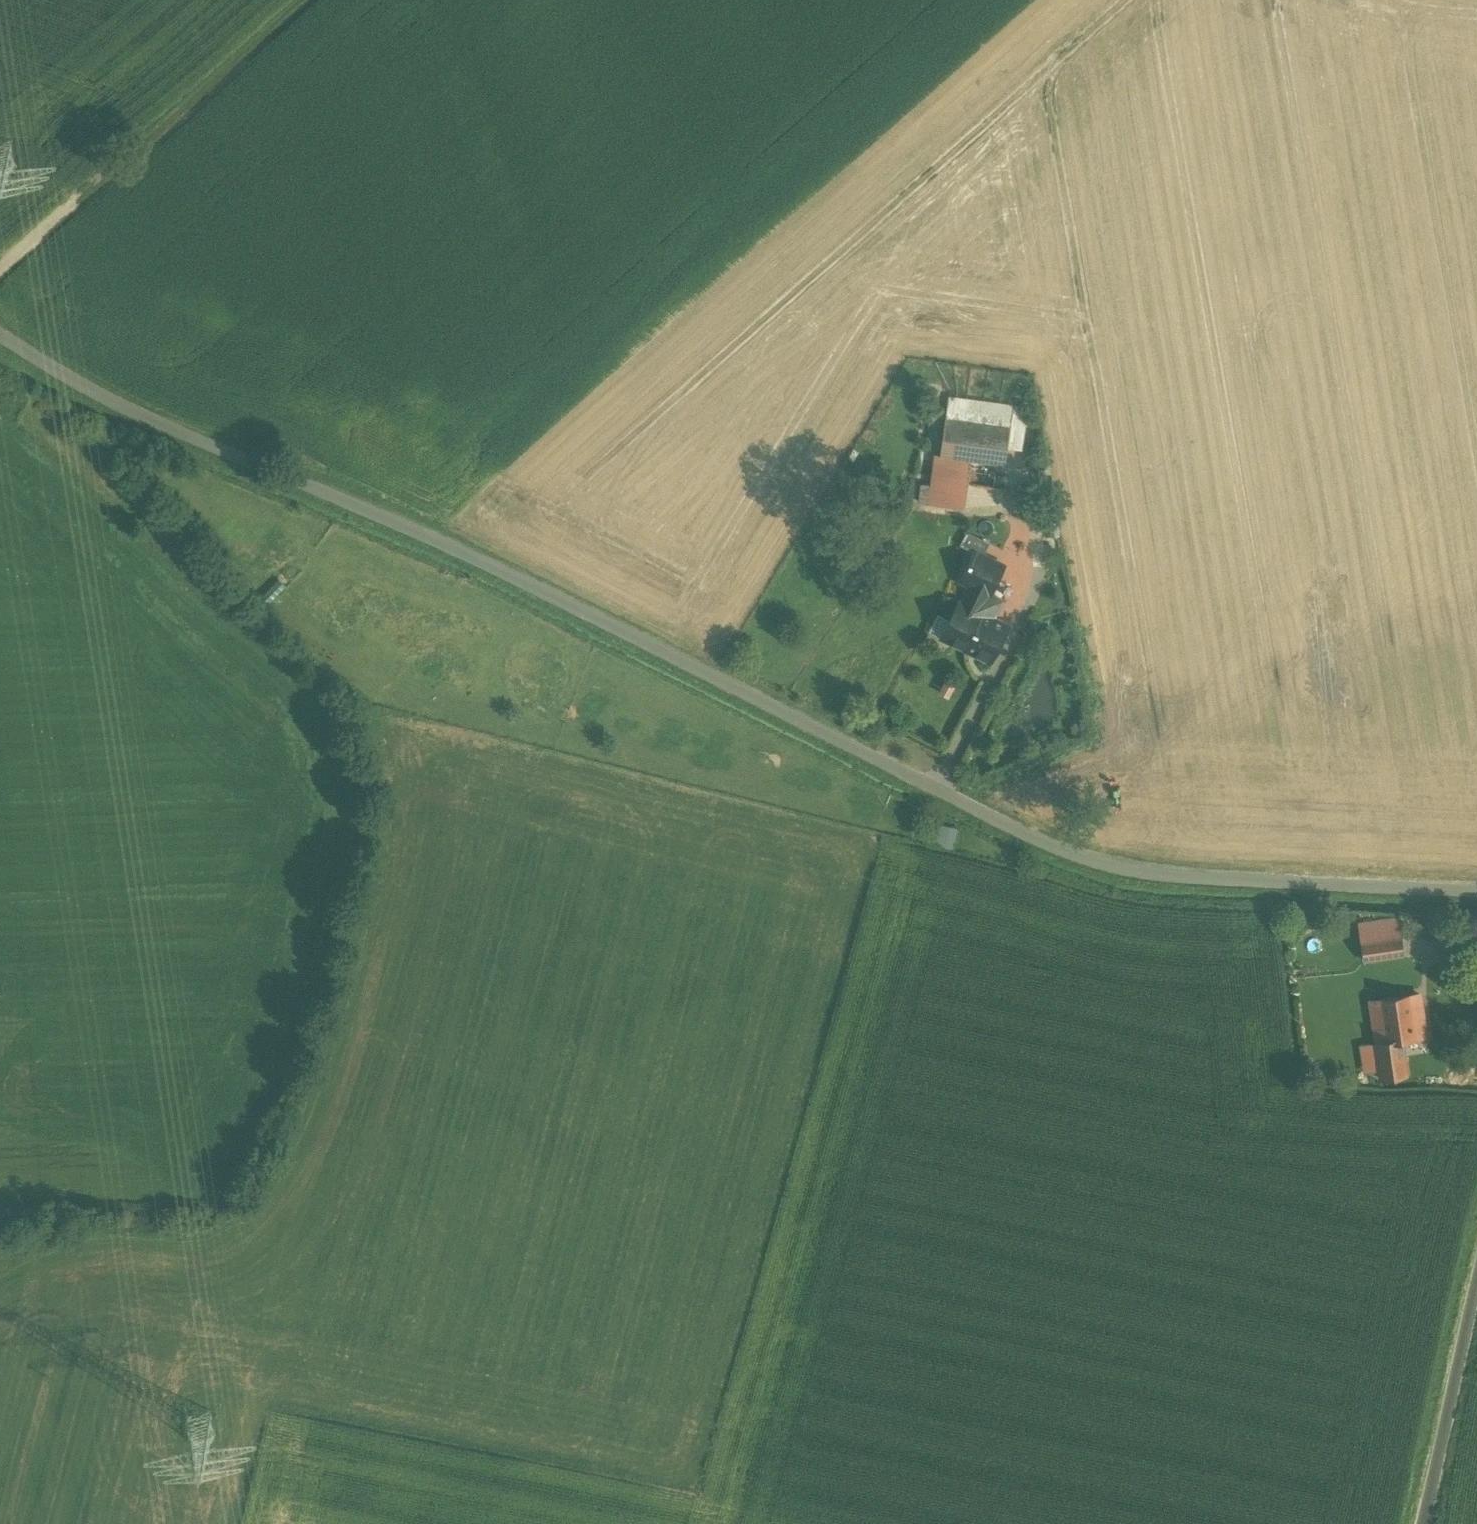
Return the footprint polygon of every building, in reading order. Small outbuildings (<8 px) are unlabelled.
[(1026,408),(948,397),(933,503),(963,507),(970,459),(1004,463),(1007,447),(1020,449),(1026,408)] [(970,584),(989,594),(990,593),(1004,565),(975,550),(960,580),(970,584)] [(279,579),(262,595),(272,604),(288,588),(279,579)] [(961,602),(980,612),(989,594),(970,584),(961,602)] [(980,612),(994,619),(1003,599),(990,593),(989,594),(980,612)] [(961,602),(959,601),(942,635),(990,659),(1007,626),(994,619),(980,612),(961,602)] [(929,822),(924,845),(953,851),(958,828),(929,822)] [(1400,939),(1360,943),(1362,963),(1402,958),(1400,939)] [(1414,995),(1367,1002),(1372,1037),(1363,1038),(1370,1083),(1400,1078),(1395,1042),(1420,1039),(1414,995)]
